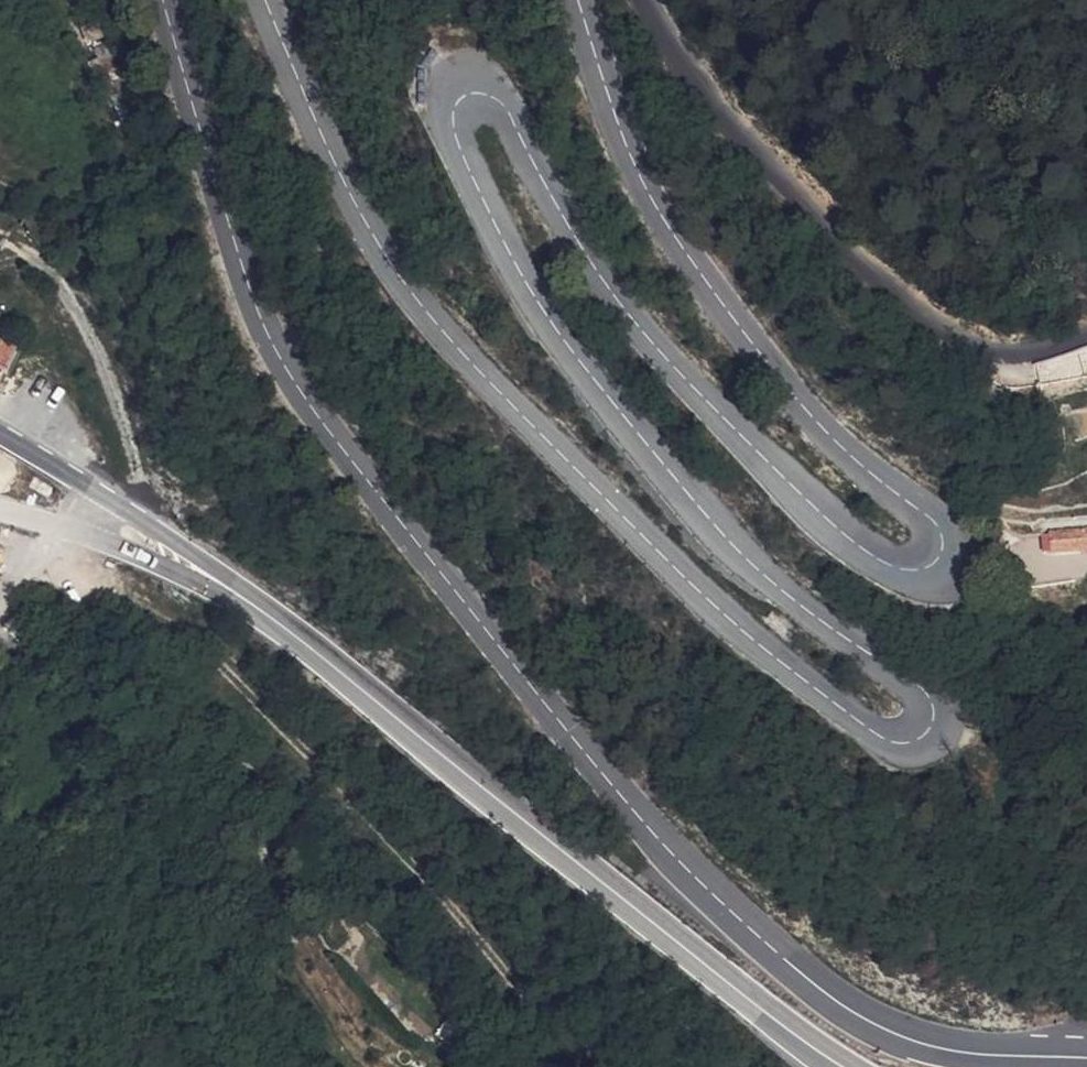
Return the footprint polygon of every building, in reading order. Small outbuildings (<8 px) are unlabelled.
[(1,401),(20,360),(0,351),(0,401),(1,401)] [(1050,522),(1051,544),(1086,543),(1086,521),(1050,522)] [(1043,523),(1044,544),(1051,544),(1050,522),(1049,523),(1043,523)] [(392,938),(377,916),(357,928),(371,952),(392,938)]
